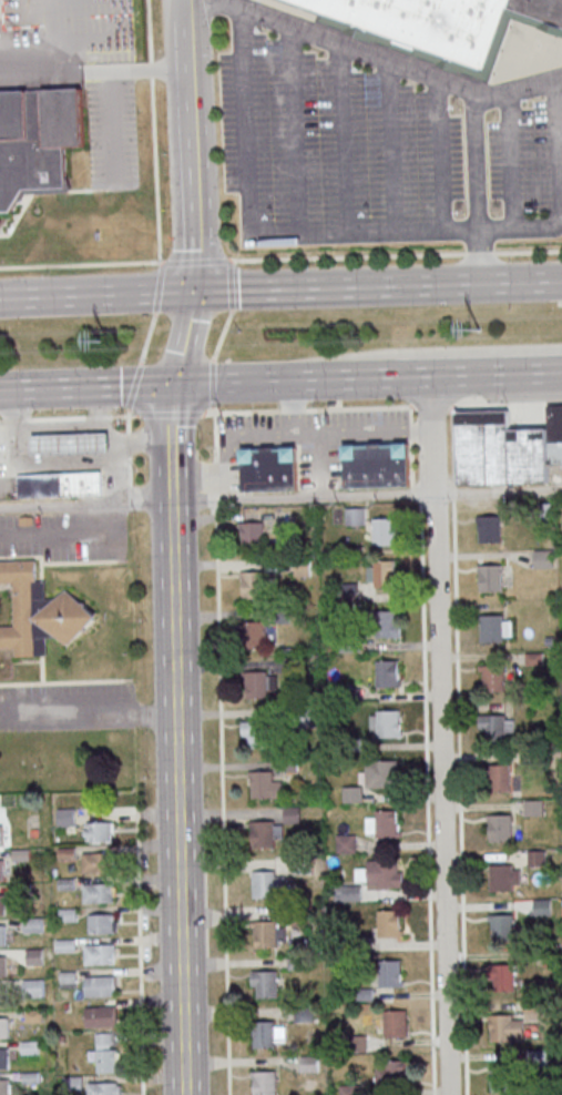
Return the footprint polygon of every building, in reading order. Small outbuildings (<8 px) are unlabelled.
[(320,10),(293,0),(561,0),(561,32),(514,16),(491,81),(317,20),(320,10)] [(18,212),(17,194),(67,192),(66,147),(84,146),(82,89),(0,91),(0,212),(18,212)] [(457,484),(551,483),(551,464),(561,463),(561,404),(548,404),(549,429),(511,429),(511,410),(456,411),(457,484)] [(106,452),(105,432),(28,434),(29,454),(106,452)] [(413,487),(413,442),(343,443),(343,488),(413,487)] [(242,492),(300,491),(299,447),(241,447),(242,492)] [(100,495),(99,470),(14,474),(14,498),(100,495)] [(366,508),(346,508),(346,525),(366,525),(366,508)] [(477,516),(498,515),(499,543),(477,544),(477,516)] [(370,517),(394,517),(395,544),(371,545),(370,517)] [(239,523),(262,523),(262,549),(239,550),(239,523)] [(535,550),(535,568),(555,568),(555,550),(535,550)] [(371,560),(394,559),(395,587),(372,588),(371,560)] [(0,625),(0,649),(14,649),(14,656),(47,656),(47,638),(92,638),(92,599),(46,599),(46,581),(37,581),(37,561),(0,561),(0,584),(14,584),(14,625),(0,625)] [(478,565),(500,564),(500,591),(479,592),(478,565)] [(239,571),(262,570),(263,598),(241,599),(239,571)] [(372,610),(395,609),(396,637),(374,638),(372,610)] [(479,615),(500,615),(501,642),(479,642),(479,615)] [(242,621),(264,621),(264,649),(242,649),(242,621)] [(374,661),(397,660),(398,688),(375,688),(374,661)] [(481,663),(503,663),(503,691),(482,691),(481,663)] [(243,672),(265,671),(265,699),(244,699),(243,672)] [(375,710),(397,709),(398,737),(376,737),(375,710)] [(482,714),(504,714),(504,741),(483,742),(482,714)] [(245,721),(267,720),(267,748),(245,749),(245,721)] [(372,761),(396,760),(397,788),(374,789),(372,761)] [(487,766),(509,764),(510,792),(488,792),(487,766)] [(248,771),(270,771),(270,799),(249,799),(248,771)] [(76,808),(58,808),(58,831),(76,831),(76,808)] [(375,809),(397,809),(398,835),(376,837),(375,809)] [(489,813),(511,813),(511,840),(490,841),(489,813)] [(86,821),(86,842),(114,842),(114,821),(86,821)] [(251,822),(273,822),(273,849),(251,850),(251,822)] [(337,854),(357,854),(357,834),(337,834),(337,854)] [(528,866),(547,866),(547,850),(528,850),(528,866)] [(112,852),(83,853),(84,872),(112,872),(112,852)] [(375,859),(397,859),(398,885),(376,886),(375,859)] [(490,863),(512,862),(512,890),(491,890),(490,863)] [(251,871),(273,871),(273,898),(252,899),(251,871)] [(84,883),(84,902),(117,902),(117,883),(84,883)] [(61,909),(61,921),(78,921),(78,909),(61,909)] [(376,909),(399,909),(400,935),(377,936),(376,909)] [(491,913),(513,913),(513,941),(492,941),(491,913)] [(90,934),(116,934),(116,914),(90,914),(90,934)] [(254,920),(276,920),(276,946),(255,947),(254,920)] [(26,921),(26,931),(42,932),(42,922),(26,921)] [(86,965),(118,965),(118,944),(86,944),(86,965)] [(44,965),(44,948),(28,948),(28,965),(44,965)] [(377,960),(400,959),(401,986),(378,986),(377,960)] [(492,963),(514,963),(514,990),(492,991),(492,963)] [(255,970),(277,970),(277,996),(256,997),(255,970)] [(76,973),(63,972),(62,982),(75,984),(76,973)] [(86,996),(117,996),(117,976),(86,976),(86,996)] [(45,997),(45,980),(25,980),(25,997),(45,997)] [(87,1027),(119,1027),(119,1006),(87,1006),(87,1027)] [(382,1010),(406,1008),(407,1036),(384,1037),(382,1010)] [(490,1013),(511,1013),(512,1040),(490,1041),(490,1013)] [(10,1038),(10,1018),(0,1018),(0,1038),(10,1038)] [(252,1021),(274,1020),(274,1047),(253,1048),(252,1021)] [(97,1033),(97,1073),(119,1072),(119,1033),(97,1033)] [(11,1045),(0,1045),(0,1070),(11,1070),(11,1045)] [(382,1059),(406,1058),(407,1086),(384,1087),(382,1059)] [(491,1063),(513,1062),(513,1089),(491,1091),(491,1063)] [(275,1069),(275,1094),(254,1094),(253,1071),(275,1069)] [(11,1078),(0,1078),(0,1094),(11,1094),(11,1078)] [(121,1082),(89,1082),(89,1094),(121,1094),(121,1082)]
